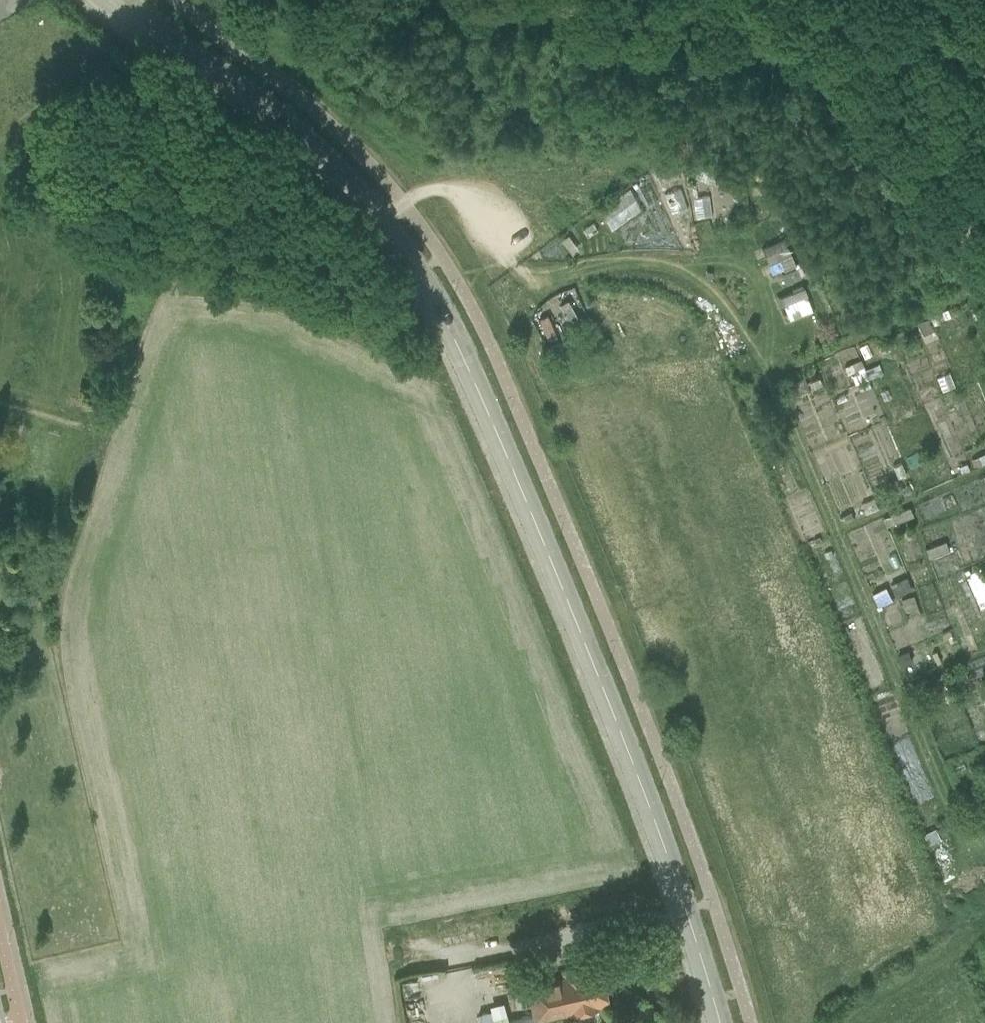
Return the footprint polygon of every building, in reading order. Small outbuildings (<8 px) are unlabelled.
[(665,192),(671,213),(686,209),(681,188),(665,192)] [(601,204),(611,226),(644,212),(635,190),(601,204)] [(711,195),(695,197),(698,217),(714,215),(711,195)] [(768,247),(775,268),(796,261),(789,240),(768,247)] [(784,296),(794,319),(817,309),(808,286),(784,296)] [(524,960),(507,963),(511,977),(513,987),(529,983),(524,960)] [(583,975),(565,979),(565,980),(529,988),(537,1019),(571,1012),(572,1015),(599,1009),(598,1006),(609,1003),(602,972),(583,976),(583,975)] [(509,1019),(510,1022),(536,1022),(534,1014),(509,1019)]
